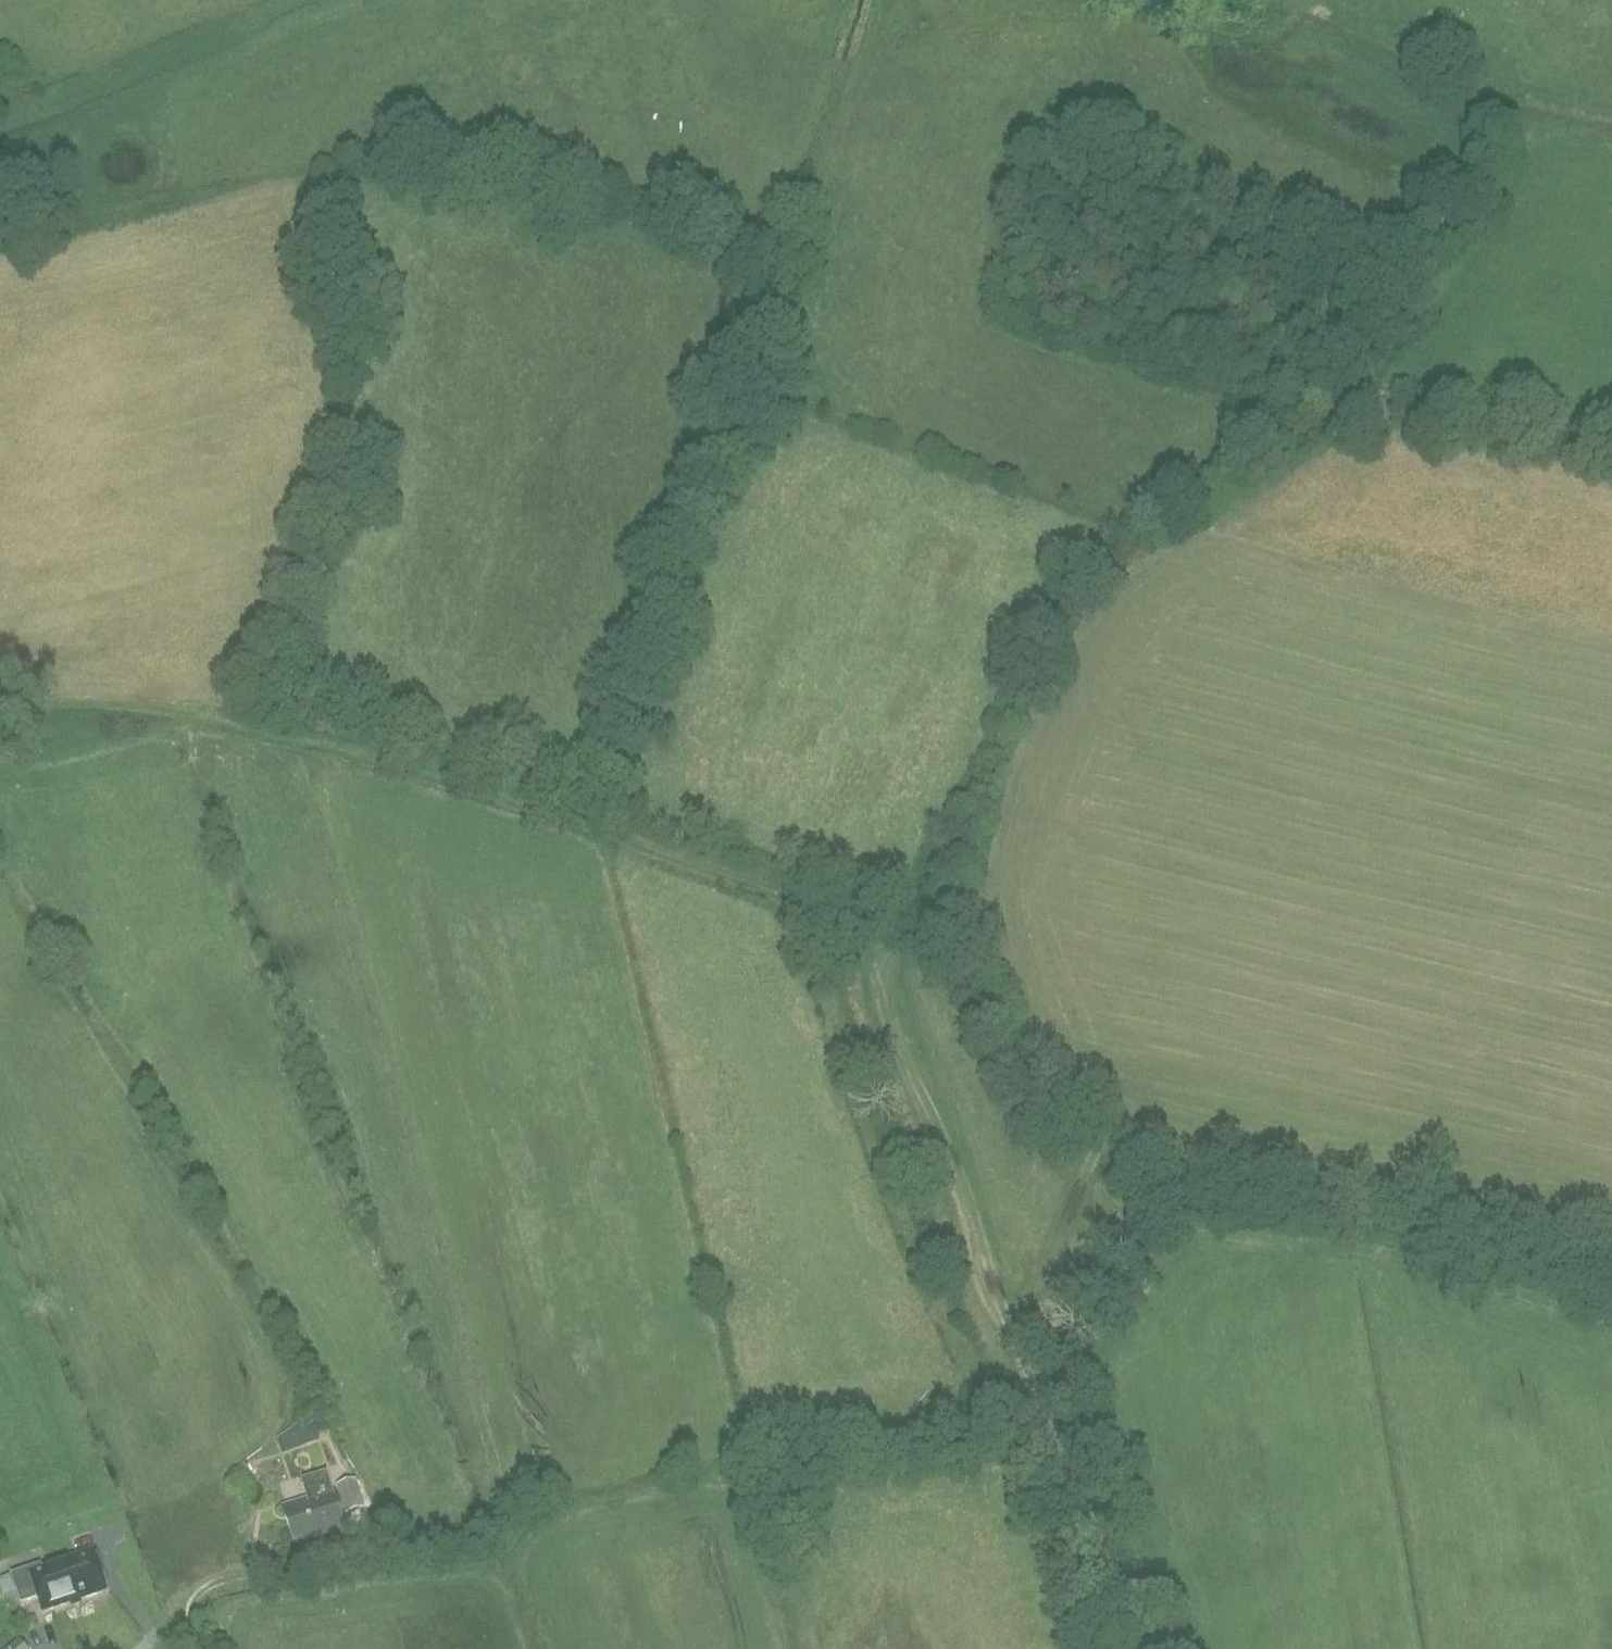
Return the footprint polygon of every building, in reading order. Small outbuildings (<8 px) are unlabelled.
[(315,1536),(345,1527),(335,1494),(333,1495),(326,1473),(302,1480),(308,1499),(284,1507),(285,1508),(286,1508),(296,1539),(294,1539),(295,1541),(315,1535),(315,1536)] [(346,1513),(363,1508),(354,1481),(338,1486),(346,1513)] [(41,1565),(11,1575),(21,1604),(37,1599),(42,1613),(107,1591),(93,1551),(42,1568),(41,1565)] [(20,1640),(7,1648),(27,1648),(20,1640)]
